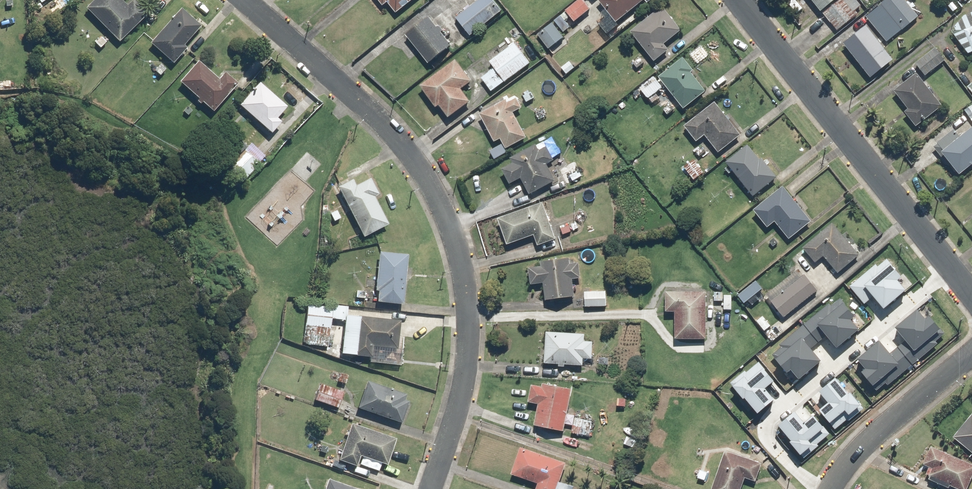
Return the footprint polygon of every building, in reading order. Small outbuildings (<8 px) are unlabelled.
[(107,29),(94,42),(101,49),(114,36),(120,42),(149,12),(137,0),(133,0),(128,5),(123,0),(95,0),(87,8),(107,29)] [(385,6),(389,2),(397,13),(414,0),(380,0),(385,6)] [(502,10),(494,0),(478,0),(456,18),(471,36),(502,10)] [(558,18),(563,24),(572,17),(575,21),(591,8),(585,0),(579,0),(558,18)] [(643,0),(601,0),(608,8),(603,12),(607,17),(600,23),(608,33),(620,23),(618,21),(643,0)] [(839,32),(863,13),(858,8),(863,4),(859,0),(813,0),(839,32)] [(911,0),(885,0),(867,15),(890,41),(922,13),(911,0)] [(962,6),(966,15),(953,29),(970,53),(971,52),(971,2),(962,6)] [(683,29),(663,5),(631,32),(655,60),(669,48),(665,44),(683,29)] [(203,24),(183,7),(152,43),(167,57),(155,71),(162,76),(173,63),(175,64),(188,48),(185,45),(203,24)] [(428,16),(407,34),(431,62),(452,44),(428,16)] [(554,22),(538,34),(550,50),(566,38),(554,22)] [(895,58),(867,24),(844,42),(872,77),(895,58)] [(493,91),(531,62),(516,42),(490,61),(495,68),(482,77),(493,91)] [(946,60),(935,47),(916,63),(926,76),(946,60)] [(695,68),(685,56),(660,77),(686,108),(708,89),(692,71),(695,68)] [(474,80),(457,58),(421,87),(438,108),(441,106),(450,117),(470,100),(462,89),(474,80)] [(201,61),(182,81),(198,97),(196,99),(202,104),(204,102),(214,112),(241,84),(227,71),(220,79),(201,61)] [(944,105),(917,72),(896,90),(910,108),(906,111),(918,126),(944,105)] [(289,107),(261,82),(241,105),(273,134),(284,122),(279,118),(289,107)] [(517,95),(481,113),(495,141),(501,138),(507,149),(528,138),(514,112),(523,108),(517,95)] [(743,133),(716,100),(685,125),(699,141),(706,136),(719,152),(743,133)] [(962,111),(948,121),(955,129),(939,141),(941,143),(936,147),(945,160),(949,157),(962,174),(971,165),(971,124),(962,111)] [(512,183),(521,177),(532,194),(557,179),(547,164),(558,158),(545,138),(512,159),(514,161),(503,168),(512,183)] [(748,143),(727,161),(755,196),(780,176),(767,159),(763,162),(748,143)] [(242,183),(261,163),(245,147),(225,167),(242,183)] [(695,160),(686,167),(696,180),(705,173),(695,160)] [(575,161),(559,170),(569,185),(584,175),(575,161)] [(354,177),(338,185),(364,237),(390,224),(376,196),(381,193),(372,176),(357,184),(354,177)] [(813,220),(784,186),(755,209),(769,226),(776,221),(791,238),(813,220)] [(545,201),(498,217),(507,244),(535,234),(538,244),(557,238),(545,201)] [(861,253),(833,220),(803,246),(817,262),(824,256),(839,273),(861,253)] [(404,303),(409,253),(380,250),(376,290),(379,290),(378,300),(404,303)] [(532,284),(545,283),(546,299),(575,296),(574,277),(581,277),(580,261),(572,262),(572,255),(543,257),(543,266),(531,267),(532,284)] [(888,267),(885,263),(856,285),(869,302),(881,293),(889,303),(914,284),(908,276),(911,274),(900,258),(888,267)] [(818,290),(800,268),(766,295),(784,317),(818,290)] [(764,287),(757,279),(739,295),(746,303),(764,287)] [(586,291),(586,306),(607,306),(607,291),(586,291)] [(708,292),(668,292),(668,312),(676,312),(676,337),(708,337),(708,292)] [(848,292),(813,319),(830,341),(838,334),(845,344),(872,323),(848,292)] [(926,349),(953,328),(940,310),(935,314),(928,304),(901,325),(909,336),(914,333),(926,349)] [(332,318),(346,320),(347,314),(348,306),(332,305),(332,307),(308,305),(304,344),(328,346),(327,353),(337,356),(339,331),(331,330),(332,318)] [(401,320),(347,314),(346,320),(343,353),(371,356),(370,362),(402,365),(405,337),(400,336),(401,320)] [(808,323),(773,350),(792,374),(800,368),(805,375),(833,354),(808,323)] [(586,332),(547,331),(546,363),(560,364),(560,365),(566,366),(567,364),(584,364),(584,358),(593,358),(594,341),(585,341),(586,332)] [(879,388),(917,359),(905,345),(898,351),(890,340),(868,357),(876,367),(868,373),(879,388)] [(769,358),(738,382),(762,413),(785,396),(775,383),(784,376),(769,358)] [(838,424),(870,400),(847,371),(826,387),(837,401),(826,409),(838,424)] [(411,396),(366,381),(358,409),(403,423),(411,396)] [(565,431),(573,388),(545,383),(544,387),(533,385),(530,402),(540,404),(536,425),(565,431)] [(344,392),(321,384),(316,400),(338,408),(344,392)] [(780,423),(802,452),(834,428),(822,413),(811,421),(801,407),(780,423)] [(953,437),(971,451),(971,413),(953,437)] [(398,438),(352,422),(339,459),(358,466),(361,456),(389,466),(398,438)] [(932,444),(924,463),(930,465),(926,473),(930,475),(929,479),(950,488),(952,485),(962,488),(968,488),(971,479),(971,462),(932,444)] [(522,447),(513,474),(539,482),(537,488),(570,488),(572,482),(561,478),(567,462),(522,447)] [(727,449),(712,488),(742,488),(746,477),(758,481),(764,462),(727,449)] [(325,488),(364,488),(329,477),(325,488)]
